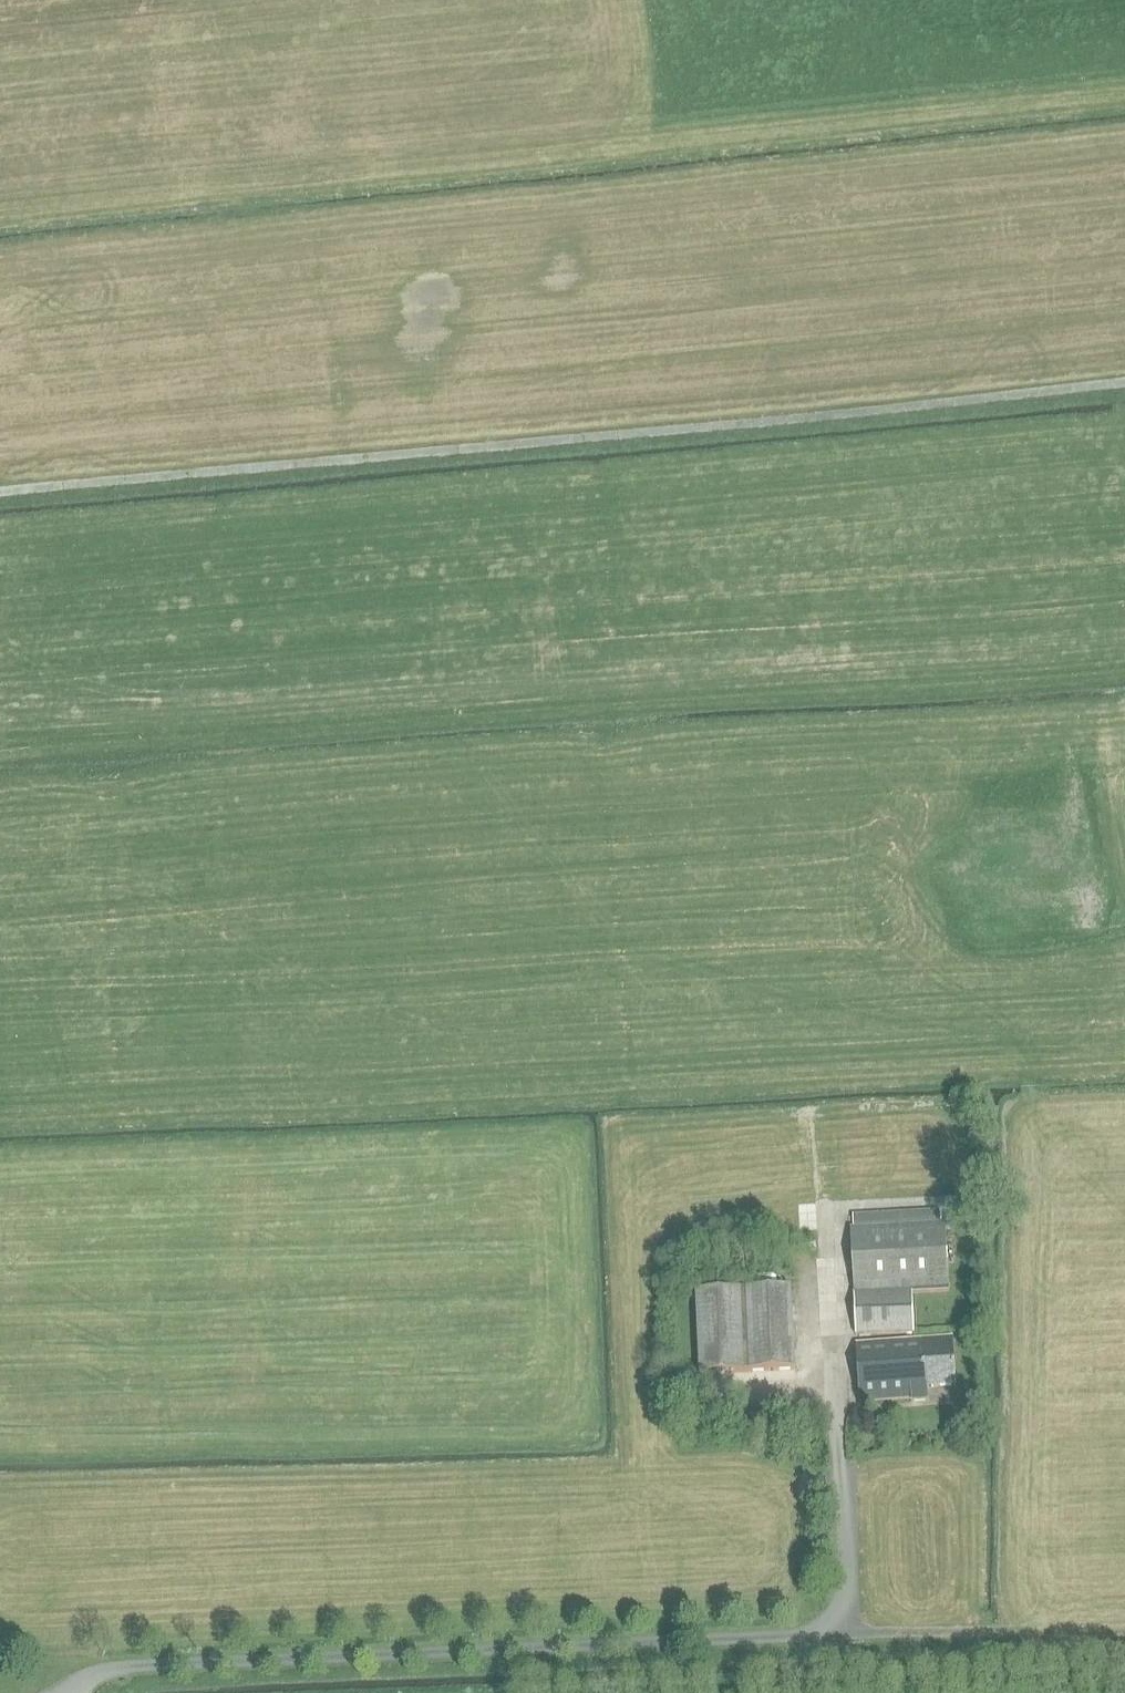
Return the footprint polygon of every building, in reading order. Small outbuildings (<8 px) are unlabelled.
[(948,1291),(944,1225),(849,1230),(855,1335),(913,1332),(911,1293),(948,1291)] [(793,1370),(790,1288),(695,1292),(698,1374),(793,1370)] [(955,1385),(952,1338),(855,1345),(858,1402),(910,1399),(910,1402),(927,1400),(926,1387),(955,1385)]
